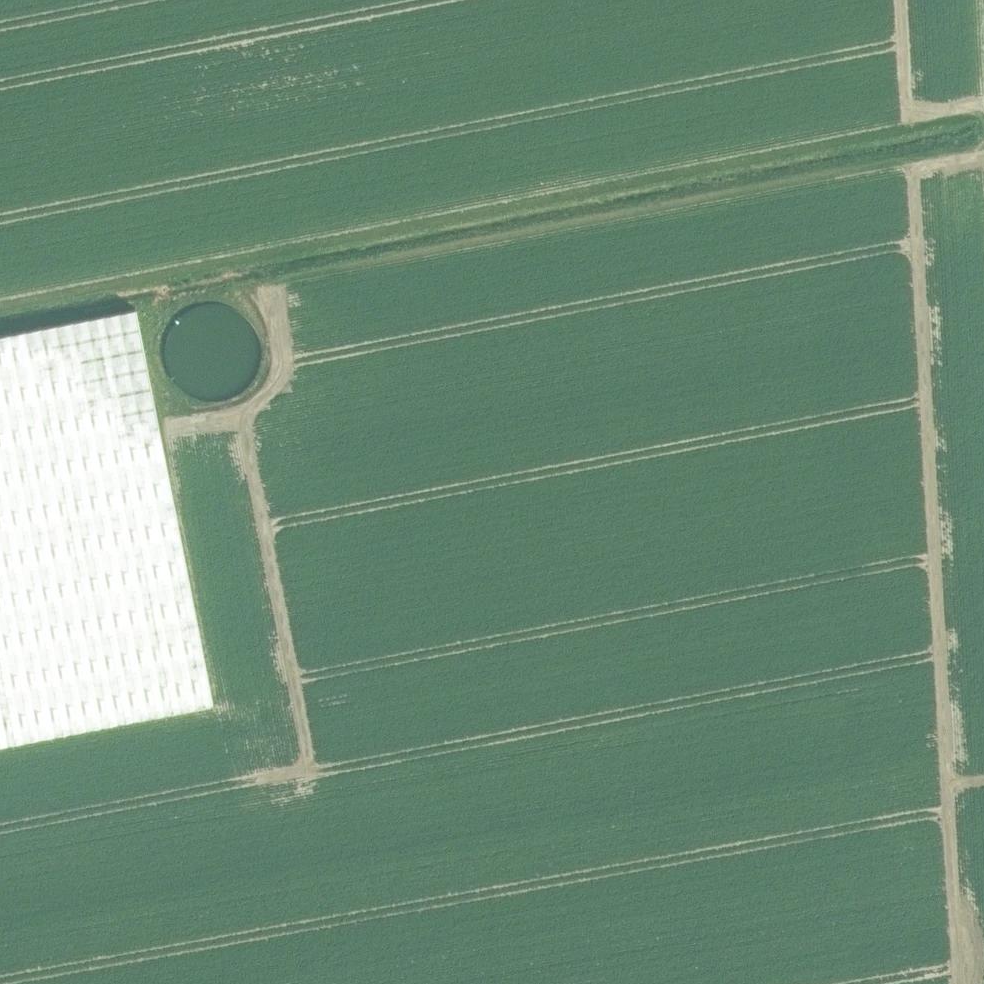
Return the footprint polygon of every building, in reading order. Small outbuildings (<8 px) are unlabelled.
[(200,400),(214,401),(228,399),(240,393),(250,384),(258,373),(261,360),(262,346),(258,333),(250,321),(240,311),(227,305),(213,303),(199,306),(186,312),(175,321),(168,333),(164,347),(165,361),(169,374),(177,385),(187,394),(200,400)] [(213,702),(136,308),(0,334),(0,743),(213,702)]
